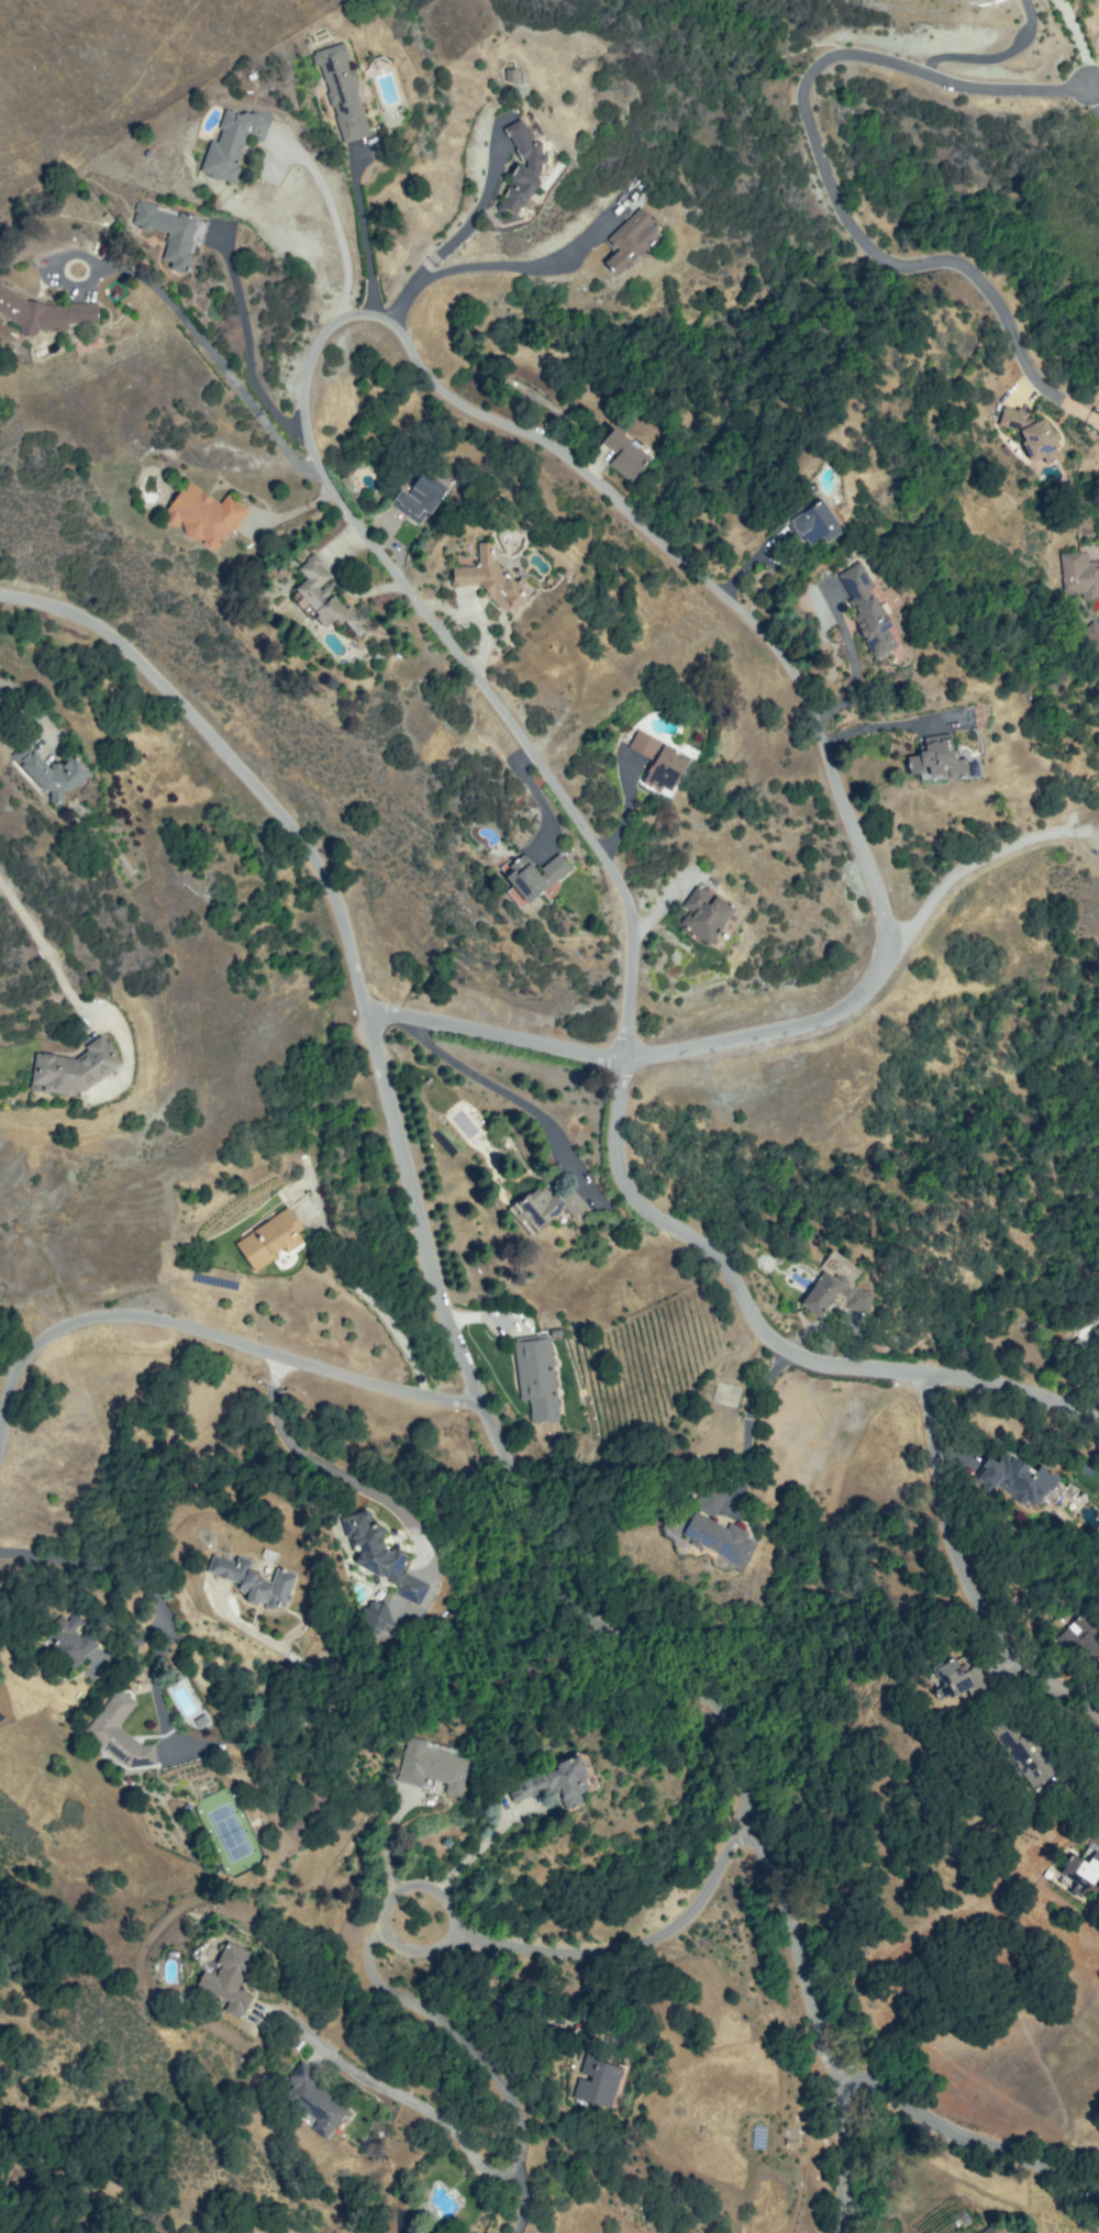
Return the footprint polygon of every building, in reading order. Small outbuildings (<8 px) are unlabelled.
[(320,55),(345,47),(371,134),(347,142),(320,55)] [(268,118),(226,107),(218,140),(210,137),(199,177),(236,187),(251,134),(263,137),(268,118)] [(520,119),(543,144),(546,178),(524,214),(506,201),(526,162),(504,127),(520,119)] [(135,200),(202,218),(188,268),(163,262),(171,231),(131,220),(135,200)] [(669,229),(625,271),(614,259),(625,248),(614,236),(646,205),(669,229)] [(55,303),(27,298),(1,280),(0,283),(0,314),(23,322),(20,330),(37,335),(40,327),(70,331),(71,323),(97,324),(96,305),(55,303)] [(1006,408),(1052,421),(1066,445),(1037,459),(1019,433),(1000,426),(1006,408)] [(618,429),(652,459),(631,484),(612,467),(621,456),(606,442),(618,429)] [(448,488),(422,524),(393,503),(406,487),(411,491),(425,471),(448,488)] [(192,480),(167,515),(220,552),(249,509),(229,495),(223,503),(192,480)] [(798,521),(833,500),(850,530),(832,541),(825,530),(809,540),(798,521)] [(498,543),(496,560),(532,596),(515,615),(484,584),(456,587),(453,569),(482,566),(482,543),(498,543)] [(1088,560),(1098,560),(1098,595),(1085,598),(1084,589),(1066,591),(1062,549),(1086,547),(1088,560)] [(314,552),(334,578),(324,586),(333,598),(340,593),(367,631),(359,637),(340,611),(324,623),(298,588),(310,578),(299,563),(314,552)] [(864,563),(902,624),(892,630),(904,648),(885,660),(857,616),(868,610),(846,574),(864,563)] [(1092,621),(1076,635),(1097,658),(1098,656),(1098,630),(1092,621)] [(640,726),(698,757),(678,796),(650,780),(659,762),(630,745),(640,726)] [(983,774),(946,778),(945,769),(920,771),(919,758),(931,757),(929,743),(965,738),(967,755),(980,753),(983,774)] [(101,770),(75,793),(66,793),(67,803),(53,801),(53,789),(16,758),(31,745),(51,764),(68,764),(79,756),(101,770)] [(573,865),(532,902),(504,871),(525,852),(543,871),(562,854),(573,865)] [(697,878),(737,907),(713,941),(687,923),(695,913),(680,902),(697,878)] [(111,1037),(81,1059),(38,1056),(34,1088),(89,1092),(127,1065),(111,1037)] [(592,1208),(573,1185),(562,1195),(548,1178),(513,1208),(532,1229),(564,1201),(579,1219),(592,1208)] [(234,1247),(293,1207),(312,1233),(253,1274),(234,1247)] [(804,1306),(830,1273),(855,1290),(874,1291),(873,1309),(854,1311),(855,1303),(841,1297),(824,1318),(804,1306)] [(514,1345),(551,1340),(560,1418),(534,1421),(531,1400),(521,1401),(514,1345)] [(711,1401),(735,1407),(740,1387),(716,1381),(711,1401)] [(985,1470),(1048,1525),(1079,1489),(1044,1459),(1036,1468),(1017,1452),(1006,1464),(996,1456),(985,1470)] [(715,1515),(716,1511),(735,1517),(744,1491),(730,1486),(728,1494),(705,1487),(698,1509),(715,1515)] [(729,1498),(717,1489),(689,1534),(748,1571),(762,1549),(753,1544),(758,1535),(736,1522),(731,1531),(714,1521),(729,1498)] [(370,1515),(352,1563),(402,1582),(398,1595),(423,1604),(432,1584),(407,1573),(414,1554),(388,1543),(396,1525),(370,1515)] [(302,1576),(290,1612),(242,1596),(245,1586),(208,1573),(215,1552),(255,1566),(253,1571),(264,1575),(262,1582),(275,1587),(281,1569),(302,1576)] [(362,1620),(371,1597),(400,1608),(391,1631),(362,1620)] [(97,1648),(86,1631),(77,1636),(72,1628),(81,1623),(75,1614),(47,1631),(69,1666),(97,1648)] [(1066,1660),(1084,1654),(1087,1666),(1097,1663),(1098,1670),(1098,1626),(1098,1622),(1086,1626),(1084,1620),(1056,1629),(1066,1660)] [(972,1655),(986,1689),(951,1703),(945,1690),(953,1687),(945,1665),(972,1655)] [(116,1686),(86,1734),(140,1768),(153,1748),(118,1725),(135,1698),(116,1686)] [(1041,1732),(1065,1771),(1037,1788),(1013,1748),(1041,1732)] [(401,1785),(413,1737),(429,1742),(426,1749),(477,1763),(467,1800),(449,1796),(453,1785),(430,1779),(426,1791),(401,1785)] [(512,1788),(569,1771),(567,1763),(591,1756),(600,1789),(590,1792),(596,1812),(579,1817),(576,1806),(556,1811),(551,1795),(517,1804),(512,1788)] [(1095,1844),(1098,1847),(1098,1901),(1061,1875),(1075,1853),(1084,1859),(1095,1844)] [(236,1940),(257,1951),(237,1987),(259,1999),(248,2018),(235,2010),(242,1999),(206,1979),(211,1968),(224,1975),(231,1963),(225,1959),(236,1940)] [(581,2096),(595,2055),(632,2067),(620,2108),(581,2096)] [(318,2058),(296,2089),(333,2114),(325,2125),(341,2136),(362,2106),(329,2082),(336,2071),(318,2058)] [(277,2092),(315,2119),(308,2128),(323,2139),(345,2109),(314,2085),(320,2076),(300,2061),(277,2092)] [(987,2225),(978,2232),(995,2232),(987,2225)]
